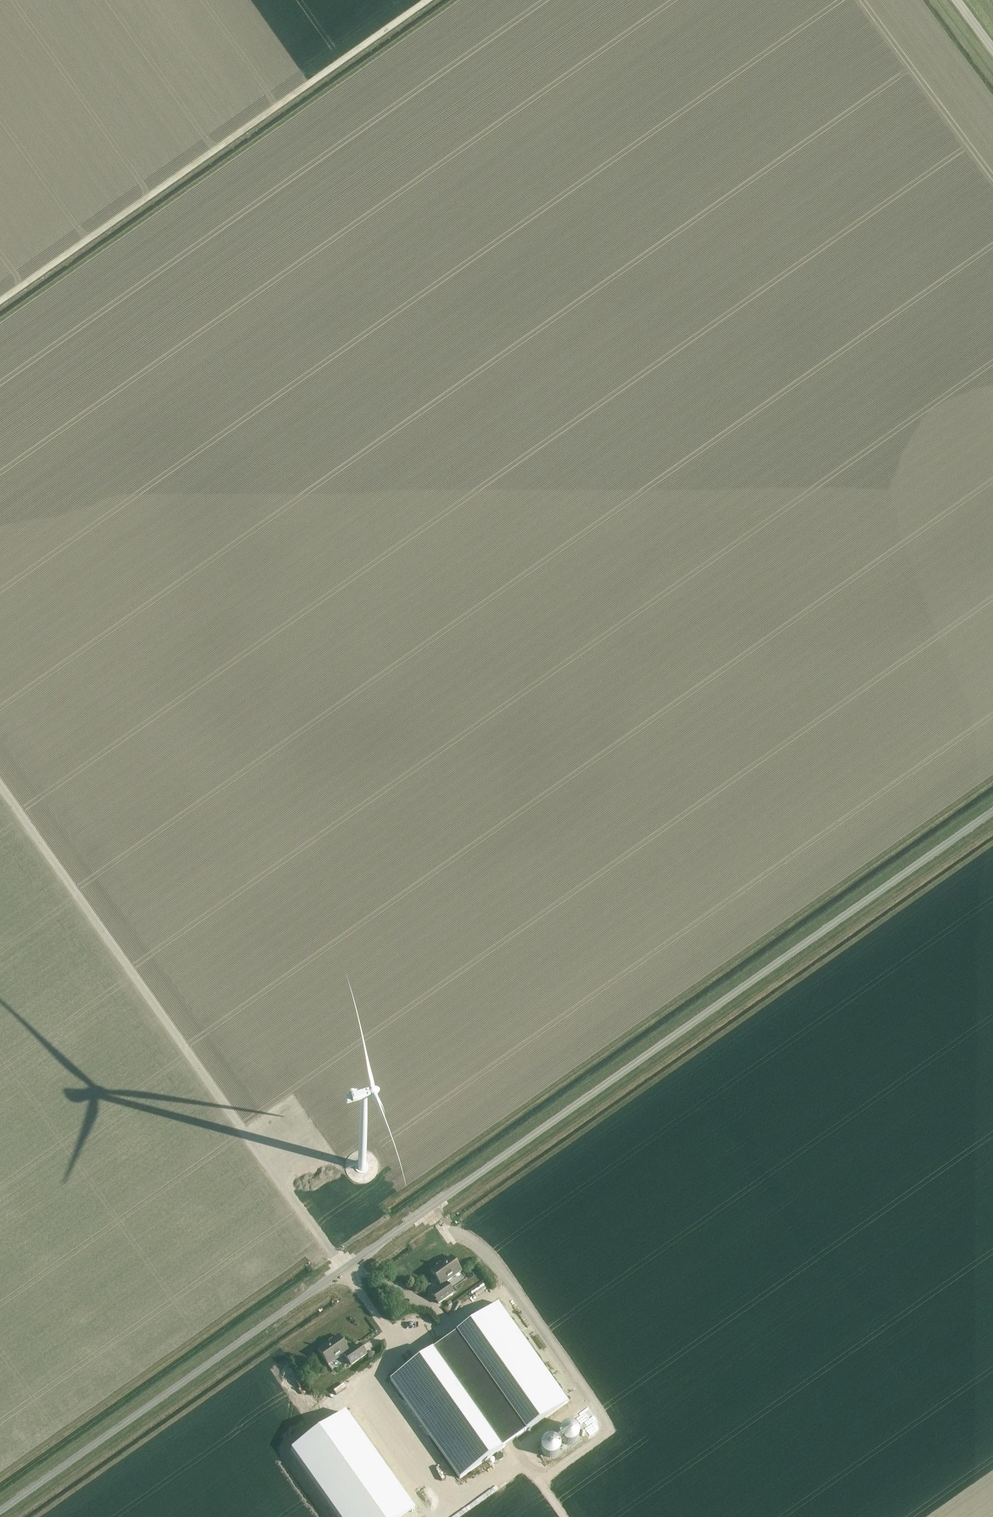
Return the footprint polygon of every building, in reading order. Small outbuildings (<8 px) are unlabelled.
[(451,1257),(431,1271),(435,1276),(436,1275),(438,1277),(436,1278),(442,1286),(432,1294),(439,1303),(454,1293),(446,1282),(451,1278),(460,1271),(460,1272),(461,1271),(451,1257)] [(499,1304),(391,1380),(460,1478),(568,1402),(499,1304)] [(338,1336),(318,1350),(329,1365),(330,1364),(329,1363),(338,1357),(339,1358),(344,1354),(351,1365),(367,1354),(360,1344),(349,1352),(344,1343),(342,1345),(340,1342),(342,1341),(338,1336)] [(415,1510),(346,1412),(292,1450),(339,1516),(405,1516),(415,1510)] [(574,1443),(575,1443),(576,1442),(578,1440),(579,1439),(579,1437),(580,1435),(579,1432),(579,1430),(578,1429),(576,1427),(574,1426),(571,1425),(568,1425),(566,1425),(564,1426),(562,1428),(561,1431),(560,1433),(560,1435),(561,1438),(562,1440),(563,1441),(564,1443),(566,1444),(568,1444),(570,1444),(573,1444),(574,1443)] [(555,1456),(556,1456),(557,1455),(559,1454),(560,1452),(560,1450),(561,1448),(561,1446),(560,1443),(559,1442),(557,1440),(555,1439),(552,1438),(549,1438),(547,1439),(545,1440),(543,1442),(542,1444),(541,1446),(541,1449),(542,1451),(543,1453),(544,1454),(545,1456),(547,1457),(549,1457),(551,1457),(554,1457),(555,1456)]
